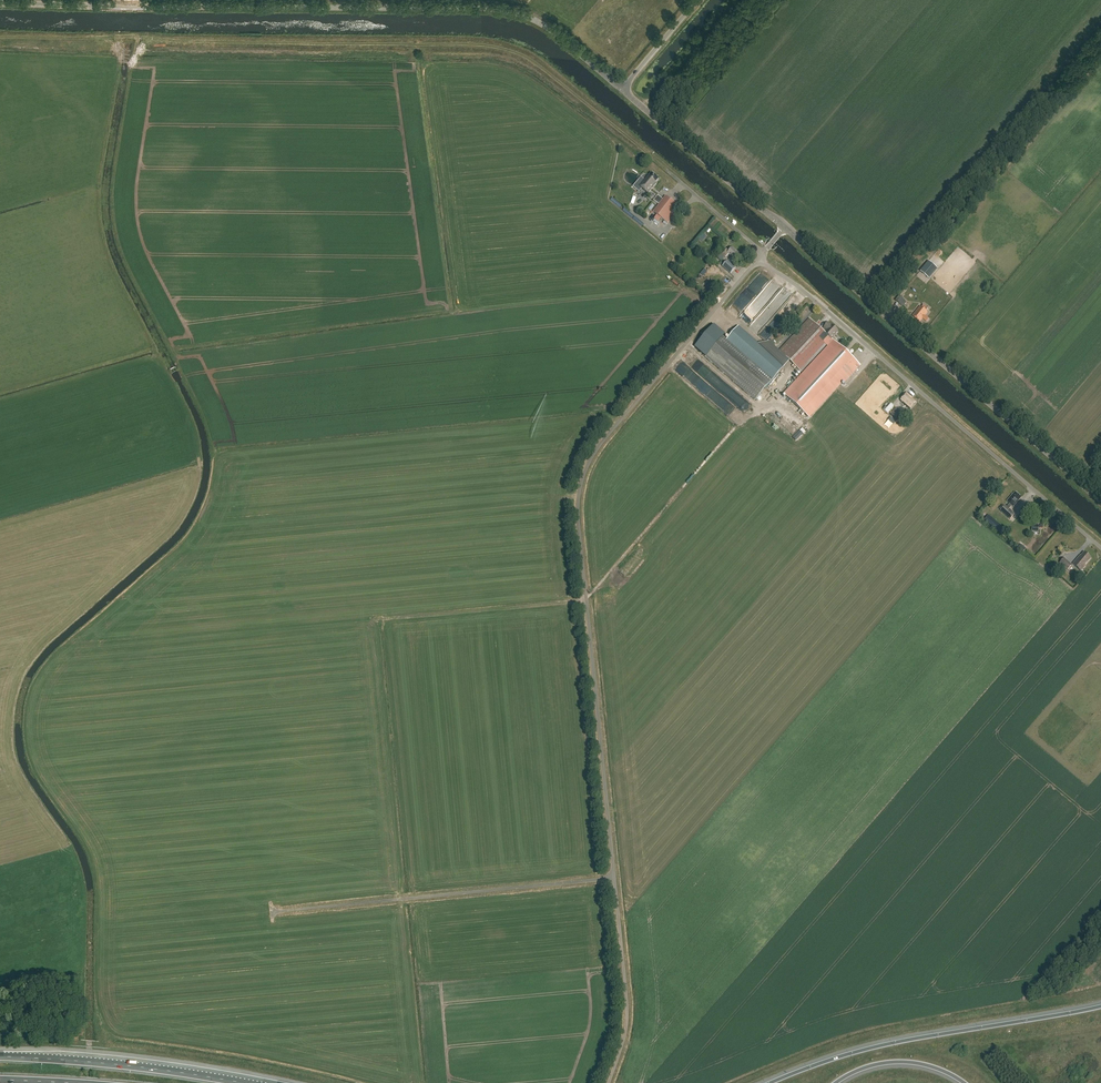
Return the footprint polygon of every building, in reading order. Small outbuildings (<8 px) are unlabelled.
[(648,193),(656,183),(655,183),(658,179),(652,173),(648,177),(639,186),(648,193)] [(680,207),(665,196),(653,212),(668,223),(680,207)] [(649,209),(646,213),(651,217),(654,213),(649,209)] [(741,255),(733,248),(730,252),(727,250),(722,255),(725,258),(728,254),(735,261),(741,255)] [(736,268),(728,261),(722,267),(730,274),(736,268)] [(929,262),(921,272),(929,279),(938,269),(929,262)] [(991,262),(987,266),(998,278),(1001,275),(993,267),(994,266),(991,262)] [(765,328),(789,301),(780,293),(750,326),(756,331),(762,325),(765,328)] [(906,302),(899,296),(895,301),(903,307),(906,302)] [(927,312),(920,307),(912,316),(920,322),(927,312)] [(746,311),(741,317),(750,325),(755,319),(746,311)] [(779,352),(802,373),(826,346),(829,348),(786,397),(810,419),(844,381),(846,383),(861,366),(832,340),(836,336),(835,335),(838,332),(832,326),(831,326),(828,324),(822,331),(809,319),(779,352)] [(785,366),(738,326),(726,340),(723,336),(725,333),(714,323),(694,346),(755,401),(785,366)] [(705,374),(709,369),(688,356),(684,361),(705,374)] [(912,397),(907,393),(900,401),(910,410),(916,404),(910,399),(912,397)] [(895,408),(890,414),(900,423),(905,417),(895,408)] [(1020,497),(1015,492),(1007,502),(1009,504),(1007,507),(1005,506),(1000,511),(1010,520),(1015,514),(1009,509),(1012,506),(1013,507),(1018,502),(1017,500),(1020,497)] [(1090,559),(1083,553),(1078,558),(1077,558),(1072,564),(1080,571),(1085,566),(1085,565),(1090,559)] [(1072,565),(1064,558),(1059,563),(1067,570),(1072,565)]
